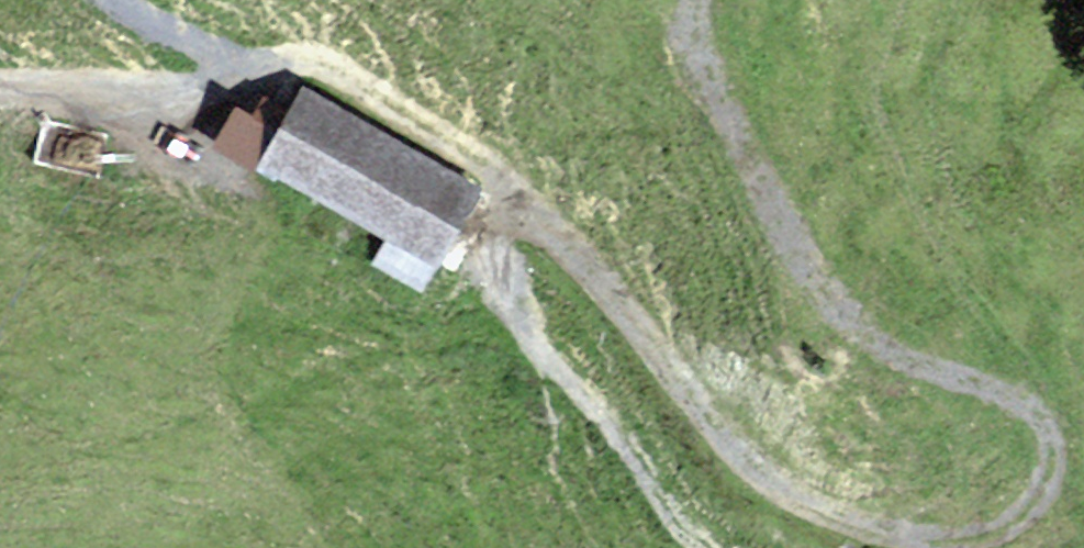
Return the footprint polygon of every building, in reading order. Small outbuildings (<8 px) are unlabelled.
[(251,156),(272,109),(232,91),(210,137),(251,156)] [(483,198),(311,110),(270,190),(442,278),(483,198)]
